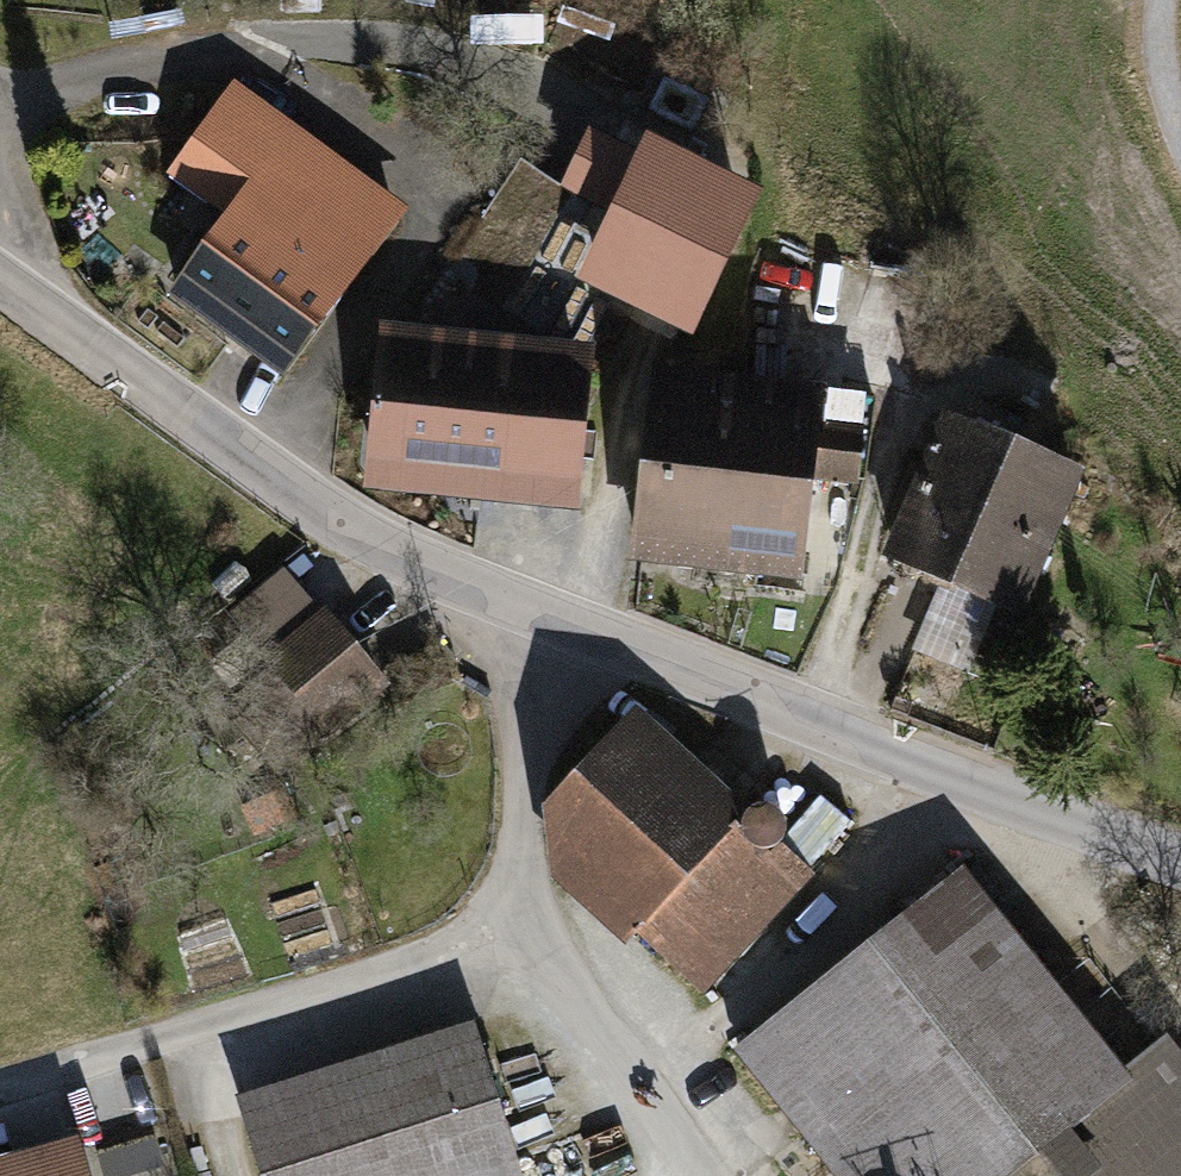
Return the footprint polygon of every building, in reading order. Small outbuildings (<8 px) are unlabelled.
[(395,215),(239,97),(176,179),(234,223),(185,289),(283,363),(395,215)] [(722,253),(750,196),(675,159),(647,216),(722,253)] [(584,355),(387,337),(374,478),(571,496),(584,355)] [(711,559),(731,381),(655,373),(635,551),(711,559)] [(815,391),(731,381),(711,559),(791,569),(802,471),(855,477),(860,439),(810,433),(815,391)] [(944,428),(885,569),(1031,629),(1090,488),(944,428)] [(323,607),(258,661),(321,738),(386,684),(323,607)] [(537,809),(547,881),(622,949),(633,936),(701,998),(813,877),(778,845),(761,863),(726,831),(745,810),(631,706),(537,809)] [(729,1054),(828,1175),(1180,1175),(1180,1058),(1165,1038),(1124,1071),(1001,918),(1013,909),(977,865),(965,874),(961,869),(729,1054)] [(238,1098),(263,1175),(526,1175),(477,1022),(238,1098)] [(0,1160),(0,1175),(92,1175),(81,1137),(0,1160)]
